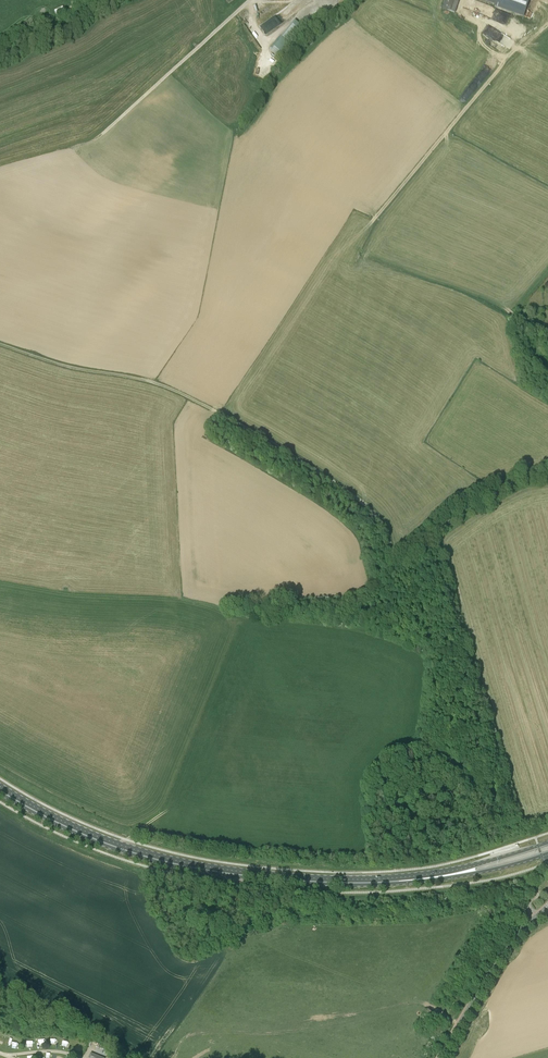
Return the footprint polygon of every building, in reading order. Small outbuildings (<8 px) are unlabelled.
[(442,8),(455,13),(460,0),(445,0),(442,8)] [(495,4),(495,5),(523,16),(529,0),(485,0),(495,4)] [(294,20),(271,50),(279,56),(302,26),(294,20)]
